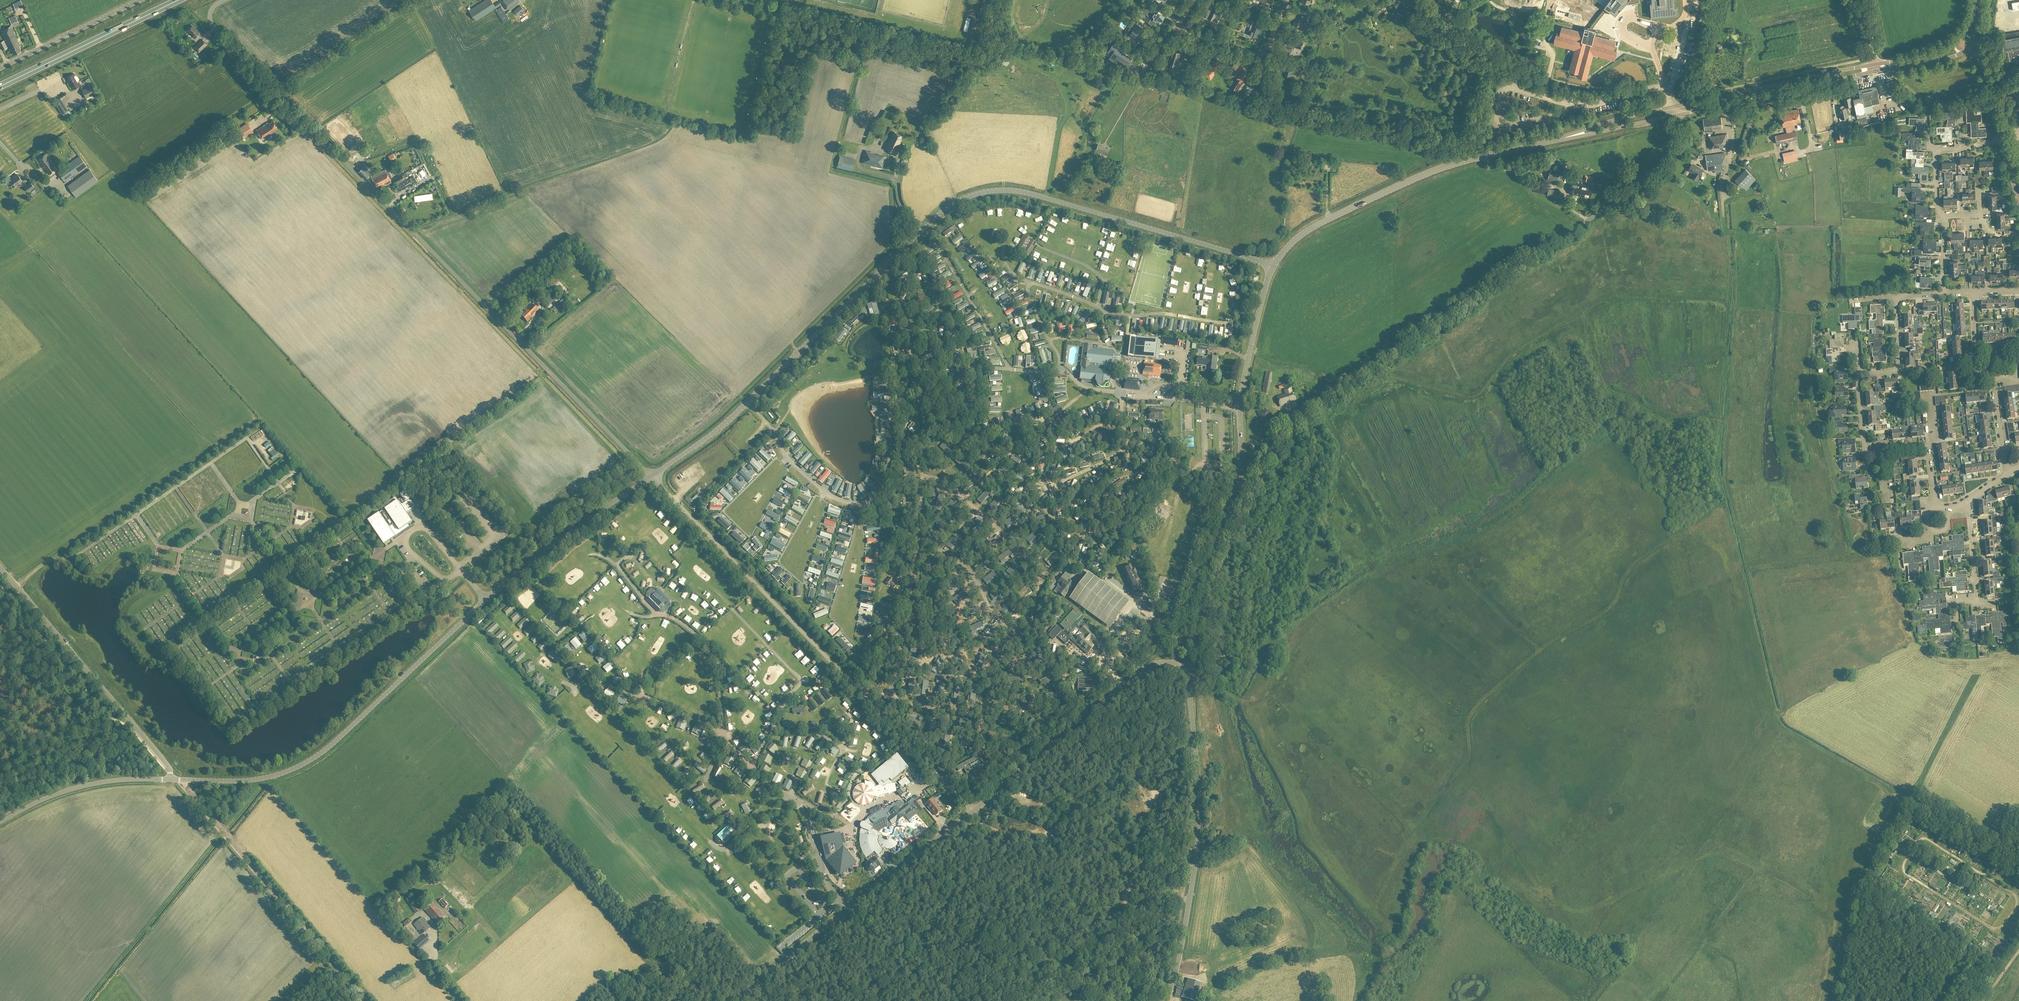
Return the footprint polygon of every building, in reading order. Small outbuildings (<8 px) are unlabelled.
[(501,5),(499,2),(494,5),(491,0),(486,0),(469,11),(475,22),(501,5)] [(520,1),(519,0),(499,0),(506,10),(520,1)] [(1403,4),(1399,8),(1398,7),(1395,10),(1400,15),(1401,14),(1404,18),(1415,8),(1414,9),(1411,5),(1413,3),(1411,0),(1399,0),(1403,4)] [(1589,29),(1591,29),(1606,9),(1611,13),(1615,16),(1625,5),(1638,3),(1639,3),(1639,0),(1610,0),(1604,8),(1589,29)] [(1652,3),(1650,3),(1651,18),(1679,16),(1678,7),(1675,7),(1675,0),(1651,0),(1652,3)] [(20,1),(13,5),(15,10),(23,6),(20,1)] [(1160,24),(1165,17),(1156,11),(1155,11),(1146,5),(1142,11),(1147,14),(1147,15),(1151,18),(1148,22),(1154,26),(1156,21),(1160,24)] [(1211,6),(1208,12),(1205,17),(1217,23),(1223,10),(1215,5),(1214,8),(1211,6)] [(517,16),(524,11),(520,6),(514,11),(517,16)] [(495,10),(504,23),(509,20),(501,7),(495,10)] [(1293,25),(1305,30),(1308,22),(1303,20),(1305,15),(1298,12),(1293,25)] [(9,23),(5,13),(1,15),(1,14),(0,14),(0,26),(9,23)] [(16,15),(9,17),(13,26),(19,23),(16,15)] [(1250,29),(1249,30),(1247,34),(1257,38),(1258,34),(1259,34),(1261,29),(1260,29),(1261,25),(1258,23),(1260,18),(1254,16),(1253,21),(1252,22),(1254,22),(1252,29),(1250,29)] [(974,34),(977,23),(978,20),(971,18),(967,32),(974,34)] [(1134,22),(1128,31),(1132,33),(1130,36),(1139,42),(1144,33),(1141,30),(1142,28),(1134,22)] [(9,50),(10,49),(13,55),(21,51),(19,47),(20,46),(11,26),(2,31),(3,34),(2,34),(9,50)] [(194,38),(200,33),(196,29),(196,30),(192,26),(187,31),(194,38)] [(1591,29),(1589,29),(1584,27),(1583,33),(1562,27),(1560,33),(1557,32),(1556,36),(1554,43),(1572,48),(1573,48),(1575,48),(1576,50),(1575,51),(1575,52),(1570,71),(1576,72),(1575,76),(1578,76),(1578,77),(1586,79),(1591,57),(1592,56),(1591,54),(1594,53),(1594,54),(1596,54),(1614,59),(1616,52),(1617,48),(1613,47),(1615,42),(1594,36),(1595,30),(1591,29)] [(2010,61),(2018,60),(2018,32),(2001,35),(2004,52),(2008,51),(2010,61)] [(1300,49),(1303,42),(1291,38),(1288,47),(1286,46),(1284,51),(1291,53),(1294,47),(1300,49)] [(194,48),(198,53),(207,45),(202,40),(194,48)] [(1121,51),(1122,48),(1114,43),(1108,52),(1112,55),(1109,59),(1113,62),(1118,56),(1122,59),(1122,60),(1128,64),(1131,58),(1121,51)] [(1096,57),(1102,51),(1096,46),(1091,52),(1096,57)] [(1544,57),(1546,52),(1530,47),(1530,48),(1531,48),(1530,52),(1544,55),(1544,56),(1544,57)] [(1181,57),(1182,50),(1178,49),(1177,52),(1173,51),(1170,65),(1176,67),(1177,62),(1179,62),(1181,62),(1182,61),(1183,60),(1184,58),(1185,58),(1181,57)] [(1196,58),(1190,52),(1186,56),(1192,62),(1196,58)] [(1213,62),(1206,72),(1212,76),(1219,66),(1213,62)] [(1245,73),(1247,70),(1235,62),(1232,67),(1232,66),(1230,69),(1240,75),(1236,81),(1238,83),(1235,89),(1239,92),(1244,83),(1243,82),(1245,78),(1244,77),(1246,73),(1245,73)] [(1301,79),(1303,71),(1294,69),(1295,67),(1280,63),(1279,69),(1289,72),(1288,76),(1301,79)] [(72,89),(80,85),(74,74),(66,78),(72,89)] [(86,99),(96,94),(92,85),(82,90),(86,99)] [(1876,87),(1858,91),(1860,98),(1863,114),(1865,113),(1866,116),(1866,117),(1874,115),(1872,107),(1880,105),(1878,97),(1876,87)] [(68,111),(60,98),(55,102),(63,114),(68,111)] [(1866,116),(1865,113),(1863,114),(1860,98),(1852,99),(1853,103),(1851,103),(1851,102),(1850,98),(1843,99),(1845,106),(1842,107),(1842,106),(1838,107),(1840,119),(1848,117),(1847,115),(1849,114),(1848,114),(1855,112),(1856,118),(1857,118),(1866,116)] [(1966,108),(1967,123),(1971,123),(1979,122),(1982,122),(1981,114),(1975,114),(1975,107),(1966,108)] [(1788,129),(1788,127),(1796,125),(1796,124),(1801,123),(1798,109),(1789,111),(1789,110),(1779,113),(1783,128),(1785,127),(1786,130),(1788,129)] [(1956,126),(1955,119),(1955,111),(1940,112),(1940,119),(1947,119),(1948,123),(1947,123),(1947,127),(1952,126),(1956,126)] [(1866,117),(1866,116),(1857,118),(1859,126),(1861,125),(1862,129),(1881,125),(1881,122),(1868,125),(1866,117)] [(1712,130),(1722,129),(1720,117),(1703,119),(1704,132),(1712,131),(1712,130)] [(1915,133),(1920,133),(1924,133),(1924,119),(1909,118),(1909,125),(1916,126),(1916,130),(1915,130),(1915,133)] [(272,133),(277,129),(272,121),(264,127),(263,126),(256,131),(263,140),(272,134),(272,133)] [(1979,122),(1971,123),(1971,138),(1986,137),(1986,128),(1979,128),(1979,122)] [(252,132),(247,124),(239,130),(244,138),(252,132)] [(1947,127),(1936,127),(1937,134),(1940,134),(1944,134),(1944,138),(1942,138),(1942,141),(1952,141),(1952,138),(1952,126),(1947,127)] [(1797,140),(1795,131),(1775,136),(1777,144),(1797,140)] [(898,148),(899,145),(901,143),(900,142),(903,136),(894,132),(890,139),(889,139),(885,149),(896,154),(898,148)] [(1911,140),(1910,149),(1919,150),(1920,133),(1915,133),(1902,133),(1902,140),(1911,140)] [(1710,148),(1728,146),(1727,134),(1708,137),(1710,148)] [(1106,156),(1109,150),(1097,144),(1095,151),(1106,156)] [(1906,151),(1905,158),(1915,159),(1916,159),(1916,163),(1915,163),(1915,166),(1923,167),(1924,152),(1906,151)] [(1722,166),(1726,165),(1724,153),(1712,155),(1715,171),(1723,170),(1722,166)] [(48,174),(56,168),(46,154),(38,159),(41,162),(40,163),(48,174)] [(883,169),(886,157),(874,154),(873,156),(864,154),(861,163),(883,169)] [(57,172),(64,182),(77,173),(86,166),(79,156),(57,172)] [(837,167),(841,168),(852,171),(855,160),(844,157),(840,156),(837,167)] [(1950,182),(1949,162),(1948,162),(1948,163),(1942,163),(1942,171),(1945,171),(1945,179),(1944,181),(1945,185),(1950,185),(1950,182)] [(366,179),(372,174),(362,163),(356,169),(366,179)] [(1703,170),(1701,169),(1696,166),(1696,167),(1691,164),(1687,171),(1694,174),(1692,178),(1696,181),(1703,170)] [(1559,174),(1561,168),(1550,165),(1547,180),(1562,184),(1563,175),(1559,174)] [(1911,166),(1911,173),(1918,174),(1918,178),(1919,178),(1919,181),(1922,181),(1924,181),(1928,182),(1928,167),(1923,167),(1915,166),(1911,166)] [(1753,177),(1749,173),(1745,169),(1735,181),(1743,188),(1751,179),(1753,177)] [(89,170),(67,186),(76,197),(98,181),(89,170)] [(384,184),(385,185),(386,185),(391,182),(390,181),(391,180),(386,172),(378,176),(378,175),(372,179),(377,188),(384,184)] [(8,181),(9,181),(7,183),(7,184),(8,186),(9,186),(11,185),(13,188),(22,181),(17,175),(8,181)] [(397,184),(405,179),(402,175),(394,179),(397,184)] [(397,185),(400,191),(412,184),(408,178),(397,185)] [(1572,182),(1569,194),(1573,195),(1573,197),(1578,198),(1578,196),(1583,197),(1584,196),(1590,197),(1592,188),(1586,187),(1586,186),(1572,182)] [(30,183),(24,187),(27,192),(34,187),(30,183)] [(1902,188),(1902,191),(1912,192),(1912,202),(1920,202),(1920,199),(1924,199),(1924,192),(1920,192),(1918,192),(1918,189),(1920,189),(1912,188),(1902,188)] [(1558,198),(1559,191),(1548,189),(1547,196),(1558,198)] [(1767,203),(1762,198),(1758,202),(1762,207),(1767,203)] [(1916,205),(1915,219),(1924,219),(1924,216),(1927,216),(1928,209),(1921,209),(1922,206),(1923,206),(1916,205)] [(1928,233),(1933,233),(1933,226),(1927,226),(1927,223),(1928,223),(1915,222),(1915,226),(1921,226),(1920,236),(1929,236),(1928,236),(1928,233)] [(953,241),(956,244),(962,239),(960,236),(953,241)] [(1029,240),(1025,237),(1019,248),(1023,250),(1029,254),(1035,244),(1029,240)] [(1924,239),(1923,253),(1931,253),(1932,250),(1935,250),(1935,243),(1931,243),(1931,240),(1924,239)] [(970,261),(976,256),(974,253),(967,258),(970,261)] [(1191,255),(1188,265),(1195,267),(1198,257),(1191,255)] [(1927,256),(1921,256),(1915,255),(1915,264),(1924,264),(1924,270),(1930,270),(1930,259),(1927,259),(1927,256)] [(980,260),(973,265),(976,269),(983,264),(980,260)] [(1968,268),(1950,269),(1950,275),(1955,275),(1955,278),(1961,277),(1961,271),(1965,271),(1966,274),(1969,273),(1968,268)] [(920,269),(910,272),(913,283),(918,282),(917,279),(919,278),(917,275),(921,273),(920,269)] [(989,269),(979,274),(982,278),(983,277),(984,279),(992,275),(989,269)] [(1915,273),(1915,282),(1919,282),(1919,287),(1930,288),(1931,277),(1927,277),(1927,274),(1915,273)] [(1010,274),(1002,279),(1005,283),(1013,278),(1010,274)] [(1170,278),(1169,285),(1176,287),(1178,280),(1170,278)] [(953,302),(964,295),(961,291),(950,297),(953,302)] [(929,293),(918,294),(918,302),(929,302),(929,293)] [(879,313),(876,301),(867,304),(868,310),(873,308),(874,314),(879,313)] [(961,311),(970,307),(968,303),(958,307),(961,311)] [(1940,309),(1937,309),(1937,304),(1936,304),(1936,303),(1933,303),(1933,304),(1933,305),(1930,305),(1931,313),(1934,312),(1934,314),(1937,314),(1937,321),(1940,321),(1940,309)] [(534,316),(539,311),(532,304),(526,309),(526,308),(519,314),(527,322),(534,316)] [(1876,321),(1883,321),(1885,321),(1884,305),(1884,310),(1881,310),(1881,305),(1874,305),(1873,305),(1873,306),(1870,306),(1871,314),(1867,314),(1876,314),(1876,321)] [(1931,313),(1930,305),(1924,305),(1924,310),(1919,310),(1919,316),(1919,318),(1922,318),(1922,316),(1924,316),(1924,315),(1927,315),(1927,313),(1931,313)] [(1843,316),(1843,323),(1840,323),(1840,324),(1848,323),(1849,330),(1857,329),(1857,322),(1862,321),(1862,308),(1855,308),(1855,315),(1843,316)] [(1904,322),(1916,322),(1916,316),(1919,316),(1919,310),(1919,309),(1914,309),(1914,316),(1904,316),(1904,322)] [(1087,310),(1081,320),(1085,323),(1092,314),(1087,310)] [(853,324),(863,316),(861,313),(850,321),(853,324)] [(965,318),(968,323),(976,318),(974,314),(965,318)] [(889,322),(891,328),(901,326),(900,320),(889,322)] [(1875,330),(1875,335),(1882,335),(1884,335),(1883,332),(1884,332),(1884,331),(1883,331),(1883,324),(1878,325),(1878,321),(1883,321),(1876,321),(1869,321),(1869,330),(1875,330)] [(978,332),(974,334),(976,341),(987,337),(985,332),(979,335),(978,332)] [(1830,349),(1840,349),(1844,349),(1844,348),(1839,349),(1839,345),(1844,345),(1843,339),(1844,339),(1844,337),(1843,337),(1843,335),(1832,335),(1835,335),(1835,340),(1830,341),(1830,349)] [(1883,349),(1883,348),(1882,346),(1883,346),(1883,345),(1882,345),(1882,338),(1877,338),(1877,335),(1882,335),(1875,335),(1868,335),(1868,344),(1874,343),(1874,346),(1870,346),(1870,349),(1871,349),(1874,349),(1883,349)] [(1158,340),(1136,337),(1130,336),(1128,357),(1155,360),(1158,340)] [(907,341),(896,344),(898,351),(908,349),(907,341)] [(1911,351),(1918,351),(1924,351),(1923,348),(1919,348),(1919,345),(1913,345),(1913,341),(1905,342),(1905,348),(1910,348),(1911,351)] [(1113,351),(1092,348),(1092,345),(1089,345),(1078,344),(1078,347),(1083,347),(1079,379),(1081,380),(1081,382),(1091,383),(1091,381),(1095,381),(1097,385),(1102,386),(1102,382),(1110,381),(1110,379),(1111,371),(1113,371),(1114,365),(1112,365),(1114,351),(1113,351)] [(1874,349),(1871,349),(1872,349),(1872,357),(1873,357),(1874,363),(1877,363),(1887,362),(1887,359),(1887,358),(1886,352),(1881,352),(1881,349),(1886,349),(1886,348),(1883,348),(1883,349),(1874,349)] [(1830,349),(1826,349),(1826,358),(1832,357),(1832,363),(1829,363),(1840,363),(1840,360),(1841,360),(1841,359),(1840,359),(1840,352),(1835,353),(1835,349),(1840,349),(1830,349)] [(1924,354),(1924,351),(1918,351),(1918,354),(1906,355),(1906,361),(1918,361),(1921,360),(1921,354),(1924,354)] [(1035,357),(1026,356),(1026,367),(1030,368),(1031,360),(1035,360),(1035,357)] [(1206,370),(1209,366),(1210,364),(1211,364),(1211,362),(1208,362),(1209,357),(1207,357),(1198,356),(1197,365),(1201,366),(1201,367),(1204,367),(1205,366),(1206,366),(1206,370)] [(1210,364),(1209,366),(1206,370),(1216,371),(1218,357),(1207,356),(1207,357),(1209,357),(1208,362),(1211,362),(1211,364),(1210,364)] [(1144,363),(1144,365),(1143,374),(1160,376),(1161,364),(1154,363),(1154,364),(1144,363)] [(1847,372),(1841,372),(1841,369),(1842,369),(1830,370),(1830,373),(1835,373),(1835,383),(1847,382),(1847,379),(1847,372)] [(1268,393),(1272,373),(1266,372),(1262,392),(1268,393)] [(1125,379),(1124,389),(1137,390),(1137,389),(1138,389),(1138,384),(1138,381),(1125,379)] [(1897,380),(1891,381),(1892,388),(1895,388),(1896,392),(1898,392),(1899,398),(1902,398),(1901,386),(1898,386),(1897,380)] [(1841,387),(1843,387),(1836,387),(1836,397),(1848,397),(1847,397),(1847,390),(1848,390),(1841,390),(1841,387)] [(1878,393),(1881,393),(1880,387),(1875,387),(1876,393),(1866,394),(1866,400),(1878,399),(1878,393)] [(1280,407),(1295,402),(1292,393),(1290,388),(1284,390),(1286,394),(1277,397),(1280,407)] [(884,392),(873,393),(873,398),(880,397),(880,403),(884,402),(884,392)] [(1879,403),(1878,399),(1866,400),(1867,407),(1879,405),(1879,409),(1885,408),(1885,405),(1881,406),(1880,403),(1879,403)] [(1942,408),(1942,414),(1951,414),(1950,409),(1952,409),(1952,404),(1946,405),(1946,407),(1942,408)] [(1841,418),(1840,418),(1840,415),(1846,415),(1846,414),(1845,414),(1845,408),(1846,408),(1839,408),(1839,405),(1841,405),(1834,405),(1834,419),(1841,418)] [(883,406),(872,407),(872,411),(878,411),(879,416),(883,416),(883,406)] [(1092,407),(1088,409),(1091,416),(1088,418),(1090,422),(1097,419),(1092,407)] [(1262,424),(1274,419),(1270,410),(1267,412),(1266,408),(1257,411),(1257,412),(1262,424)] [(1868,413),(1868,420),(1879,418),(1881,418),(1880,412),(1886,411),(1885,408),(1879,409),(1877,409),(1877,412),(1868,413)] [(1162,420),(1163,411),(1155,410),(1155,409),(1149,409),(1149,419),(1162,420)] [(1879,418),(1868,420),(1869,426),(1876,425),(1881,425),(1881,428),(1876,428),(1876,429),(1876,432),(1888,430),(1887,425),(1882,425),(1882,422),(1880,422),(1879,418)] [(920,426),(912,419),(909,422),(911,424),(907,428),(909,430),(911,428),(915,432),(920,426)] [(1841,422),(1834,422),(1834,433),(1846,432),(1846,425),(1840,425),(1840,422),(1841,422)] [(1980,427),(1977,428),(1978,430),(1981,430),(1989,429),(1988,422),(1980,423),(1980,427)] [(1141,427),(1130,428),(1131,433),(1137,432),(1138,438),(1142,437),(1141,427)] [(1899,431),(1898,431),(1899,439),(1906,439),(1905,433),(1908,433),(1908,427),(1898,428),(1899,431)] [(1100,440),(1104,440),(1103,429),(1101,429),(1101,432),(1092,432),(1092,437),(1095,437),(1095,443),(1100,442),(1100,440)] [(1106,429),(1103,429),(1104,440),(1109,440),(1109,442),(1113,442),(1113,435),(1116,435),(1116,431),(1106,431),(1106,429)] [(1893,440),(1899,439),(1898,431),(1895,432),(1895,430),(1889,430),(1888,432),(1888,438),(1893,438),(1893,440)] [(785,440),(789,444),(798,436),(793,432),(785,440)] [(886,437),(876,437),(876,442),(882,441),(883,446),(887,446),(886,437)] [(1843,453),(1855,453),(1855,450),(1855,449),(1854,443),(1855,443),(1854,443),(1854,440),(1855,440),(1855,439),(1839,440),(1839,443),(1843,443),(1843,453)] [(1197,440),(1188,441),(1188,449),(1197,448),(1197,440)] [(792,451),(795,455),(805,448),(802,443),(792,451)] [(943,444),(940,447),(952,456),(951,457),(954,453),(943,444)] [(770,462),(778,454),(772,448),(769,451),(765,447),(760,452),(770,462)] [(809,453),(800,463),(803,467),(813,457),(809,453)] [(885,458),(876,456),(875,461),(880,462),(878,468),(883,469),(885,458)] [(958,457),(955,460),(955,461),(956,459),(965,471),(969,468),(958,457)] [(1040,470),(1045,468),(1040,457),(1036,458),(1040,470)] [(1851,460),(1850,458),(1852,457),(1839,458),(1839,461),(1843,461),(1844,471),(1855,471),(1855,467),(1856,467),(1855,467),(1855,461),(1855,460),(1851,460)] [(991,463),(993,468),(1002,462),(999,458),(991,463)] [(754,459),(751,461),(758,472),(762,469),(754,459)] [(1908,465),(1909,469),(1917,469),(1917,462),(1908,462),(1908,459),(1901,460),(1902,465),(1908,465)] [(810,472),(814,475),(823,466),(819,463),(810,472)] [(751,484),(759,475),(748,464),(740,472),(751,484)] [(914,473),(912,465),(903,468),(905,475),(914,473)] [(1918,476),(1917,469),(1909,469),(1909,474),(1903,475),(1903,480),(1910,480),(1910,477),(1918,476)] [(819,479),(823,483),(833,474),(829,470),(819,479)] [(1092,479),(1095,482),(1103,474),(1100,471),(1092,479)] [(1868,488),(1866,478),(1859,479),(1859,475),(1849,476),(1850,483),(1856,482),(1857,489),(1868,488)] [(880,486),(866,476),(862,484),(869,498),(872,496),(876,493),(878,491),(880,488),(880,486)] [(976,476),(967,484),(970,487),(979,480),(976,476)] [(797,488),(800,483),(789,477),(786,481),(797,488)] [(833,492),(838,495),(844,481),(838,479),(833,492)] [(1910,485),(1911,490),(1919,489),(1919,482),(1910,483),(1910,480),(1903,480),(1904,486),(1910,485)] [(931,485),(927,499),(932,500),(932,499),(934,500),(936,493),(934,493),(935,486),(931,485)] [(801,492),(799,496),(808,502),(813,494),(803,488),(801,492)] [(2009,488),(2002,489),(2004,498),(2009,497),(2011,503),(2016,502),(2014,495),(2011,496),(2009,488)] [(379,513),(368,521),(380,538),(384,544),(391,539),(395,537),(395,536),(397,535),(396,533),(407,525),(408,525),(412,522),(410,519),(409,517),(406,513),(415,507),(410,500),(411,499),(414,497),(408,489),(400,495),(402,498),(397,501),(395,502),(393,499),(395,498),(383,506),(385,510),(379,513)] [(730,503),(733,499),(723,489),(719,492),(730,503)] [(781,489),(779,492),(790,498),(792,494),(791,493),(790,494),(781,489)] [(1920,496),(1919,489),(1911,490),(1911,494),(1908,494),(1909,499),(1905,499),(1906,503),(1912,502),(1912,497),(1920,496)] [(2004,498),(2002,489),(1995,491),(1996,494),(1991,496),(1993,503),(1998,501),(1998,500),(2004,498)] [(1868,492),(1863,492),(1864,495),(1855,496),(1855,505),(1860,504),(1861,510),(1868,509),(1867,499),(1869,498),(1868,495),(1868,492)] [(905,503),(913,502),(912,497),(910,497),(909,495),(902,495),(902,498),(905,498),(905,503)] [(1978,502),(1979,509),(1991,508),(1990,503),(1993,503),(1991,496),(1986,497),(1987,501),(1978,502)] [(794,504),(791,509),(803,515),(806,510),(794,504)] [(1991,515),(1991,518),(1998,518),(1998,515),(1994,515),(1994,508),(1991,508),(1979,509),(1980,516),(1991,515)] [(837,509),(836,511),(830,509),(827,518),(833,519),(834,515),(840,517),(842,510),(837,509)] [(1912,514),(1907,514),(1907,518),(1908,527),(1911,527),(1911,528),(1915,528),(1914,518),(1918,518),(1917,511),(1911,512),(1912,514)] [(661,520),(665,516),(661,512),(657,515),(661,520)] [(844,525),(849,527),(850,523),(854,525),(855,521),(851,520),(853,514),(848,513),(844,525)] [(1894,520),(1897,520),(1896,513),(1891,514),(1891,516),(1887,517),(1887,520),(1888,529),(1895,528),(1894,520)] [(1908,527),(1907,518),(1903,519),(1902,513),(1896,513),(1897,520),(1900,519),(1901,528),(1908,527)] [(785,519),(797,526),(799,521),(787,515),(785,519)] [(978,524),(971,531),(975,534),(985,524),(978,517),(975,521),(978,524)] [(722,518),(718,522),(727,531),(731,527),(722,518)] [(1888,529),(1887,520),(1883,521),(1882,518),(1878,518),(1878,522),(1880,521),(1881,530),(1888,529)] [(1999,523),(1998,518),(1991,518),(1992,521),(1983,522),(1984,529),(1997,528),(1996,523),(1999,523)] [(896,527),(897,527),(900,526),(901,531),(908,530),(907,525),(904,525),(904,523),(897,524),(895,524),(896,527)] [(780,527),(778,532),(789,538),(791,533),(780,527)] [(927,528),(929,538),(931,537),(931,535),(936,534),(934,527),(927,528)] [(1997,533),(1997,528),(1984,529),(1985,536),(1993,536),(1993,539),(2000,538),(1999,532),(1997,533)] [(1037,530),(1026,540),(1031,546),(1042,536),(1037,530)] [(771,544),(784,551),(787,546),(787,545),(789,541),(784,539),(776,535),(771,544)] [(1005,543),(998,535),(995,538),(997,540),(991,545),(993,546),(996,544),(999,548),(1005,543)] [(1942,542),(1942,546),(1942,547),(1958,546),(1958,542),(1964,542),(1963,535),(1952,536),(1952,541),(1942,542)] [(756,537),(752,540),(756,546),(753,548),(756,552),(763,547),(756,537)] [(1985,542),(1986,549),(1994,549),(1994,544),(2000,543),(2000,538),(1993,539),(1994,541),(1985,542)] [(749,550),(748,551),(754,557),(757,554),(748,544),(745,546),(749,550)] [(1965,555),(1964,545),(1958,546),(1942,547),(1943,552),(1949,551),(1950,557),(1954,556),(1954,559),(1958,559),(1961,559),(1961,556),(1965,555)] [(1942,547),(1942,546),(1936,546),(1936,552),(1933,552),(1934,571),(1939,571),(1938,558),(1939,558),(1943,557),(1943,552),(1942,547)] [(1923,551),(1923,559),(1928,558),(1930,572),(1930,580),(1935,580),(1934,571),(1933,552),(1929,553),(1929,547),(1922,547),(1923,551)] [(1995,553),(1994,549),(1986,549),(1986,556),(1995,556),(1995,559),(2002,558),(2001,553),(1995,553)] [(1060,556),(1054,550),(1044,560),(1050,566),(1060,556)] [(1130,551),(1124,556),(1126,559),(1130,556),(1132,559),(1139,554),(1137,551),(1133,554),(1130,551)] [(1924,563),(1923,559),(1923,551),(1917,552),(1916,552),(1917,559),(1913,560),(1915,577),(1920,577),(1919,563),(1924,563)] [(900,560),(907,559),(906,554),(904,554),(904,552),(896,553),(897,555),(899,555),(900,560)] [(1913,560),(1913,552),(1905,553),(1903,554),(1904,565),(1909,564),(1910,577),(1908,578),(1909,582),(1915,581),(1915,577),(1913,560)] [(928,557),(928,567),(931,567),(931,564),(936,564),(936,560),(938,560),(938,556),(928,557)] [(1983,563),(1984,570),(1992,569),(1992,564),(1999,564),(1999,562),(2002,561),(2002,558),(1995,559),(1995,562),(1983,563)] [(565,569),(569,566),(564,560),(560,563),(565,569)] [(818,565),(825,566),(826,562),(814,560),(812,567),(817,568),(818,565)] [(603,571),(609,566),(605,562),(600,567),(603,571)] [(1132,571),(1131,570),(1129,566),(1126,567),(1122,569),(1124,573),(1125,575),(1126,574),(1127,576),(1126,577),(1129,583),(1130,583),(1131,585),(1130,585),(1131,587),(1133,592),(1136,590),(1140,588),(1138,584),(1137,583),(1139,582),(1139,580),(1137,576),(1135,571),(1134,570),(1132,571)] [(781,567),(773,576),(776,579),(784,570),(781,567)] [(1993,576),(1993,579),(2000,578),(1999,573),(1993,574),(1992,569),(1984,570),(1984,577),(1993,576)] [(718,570),(714,573),(718,578),(722,575),(718,570)] [(613,579),(616,576),(611,571),(608,574),(613,579)] [(1945,583),(1961,582),(1961,578),(1967,578),(1967,571),(1955,572),(1956,577),(1945,578),(1945,583)] [(1107,625),(1112,625),(1119,615),(1126,605),(1125,601),(1088,573),(1069,598),(1107,625)] [(786,586),(793,579),(789,575),(782,582),(786,586)] [(1062,596),(1064,598),(1074,585),(1062,576),(1058,582),(1059,583),(1057,586),(1057,587),(1054,592),(1056,594),(1057,592),(1061,595),(1061,596),(1062,597),(1062,596)] [(1993,582),(1985,583),(1986,590),(1994,589),(1994,585),(1997,584),(2000,584),(2000,583),(2003,583),(2003,578),(2000,578),(1993,579),(1993,582)] [(878,589),(878,581),(865,580),(865,588),(878,589)] [(889,585),(896,594),(902,590),(895,580),(889,585)] [(1943,583),(1943,584),(1939,584),(1940,588),(1943,588),(1956,587),(1957,592),(1968,591),(1968,584),(1961,585),(1961,582),(1945,583),(1943,583)] [(597,586),(593,590),(599,595),(602,591),(597,586)] [(1022,593),(1026,597),(1031,592),(1028,588),(1026,589),(1025,587),(1019,592),(1021,594),(1022,593)] [(648,599),(647,600),(658,612),(659,611),(662,612),(664,612),(666,612),(668,610),(669,609),(670,606),(670,604),(669,602),(670,601),(658,589),(657,590),(655,589),(653,589),(651,589),(649,591),(647,593),(647,595),(647,597),(648,599)] [(1995,594),(1994,589),(1986,590),(1986,597),(1995,596),(1995,600),(2002,599),(2001,593),(1995,594)] [(1946,593),(1928,595),(1929,600),(1919,601),(1920,606),(1940,604),(1939,601),(1946,600),(1946,593)] [(635,594),(629,599),(632,603),(638,599),(635,594)] [(819,603),(833,607),(834,602),(821,597),(819,603)] [(712,606),(716,609),(721,604),(717,601),(712,606)] [(505,611),(509,615),(517,607),(513,603),(505,611)] [(756,611),(757,611),(760,608),(756,604),(750,609),(754,613),(756,611)] [(1947,614),(1947,613),(1947,604),(1940,604),(1920,606),(1920,611),(1935,609),(1936,615),(1938,614),(1947,614)] [(764,618),(767,615),(762,610),(759,614),(764,618)] [(513,619),(515,621),(523,614),(521,611),(513,619)] [(815,614),(816,620),(830,617),(829,611),(815,614)] [(1061,626),(1065,629),(1062,632),(1056,627),(1048,636),(1053,640),(1056,636),(1065,645),(1070,639),(1074,643),(1086,655),(1095,645),(1092,643),(1097,637),(1086,626),(1084,624),(1085,623),(1081,620),(1083,617),(1082,617),(1075,611),(1061,626)] [(2002,640),(2001,623),(2002,623),(2003,627),(2009,627),(2008,616),(2006,616),(2005,612),(2002,612),(1995,612),(1996,618),(1997,637),(1998,640),(2002,640)] [(1947,614),(1938,614),(1939,619),(1926,621),(1926,625),(1945,624),(1944,621),(1951,621),(1951,620),(1950,613),(1947,613),(1947,614)] [(1985,615),(1986,625),(1991,624),(1993,638),(1997,637),(1996,618),(1993,619),(1992,613),(1985,613),(1985,615)] [(1976,622),(1978,641),(1982,640),(1981,627),(1986,627),(1986,625),(1985,615),(1978,616),(1979,622),(1976,622)] [(1973,641),(1978,641),(1976,622),(1975,616),(1965,617),(1966,623),(1962,623),(1963,630),(1972,629),(1973,641)] [(527,618),(520,626),(522,629),(530,621),(527,618)] [(870,630),(874,625),(864,618),(860,623),(870,630)] [(644,631),(649,630),(647,622),(641,623),(644,631)] [(984,628),(981,622),(968,627),(970,633),(984,628)] [(489,630),(491,633),(500,626),(497,623),(489,630)] [(1926,630),(1936,629),(1936,635),(1940,634),(1951,633),(1951,631),(1951,626),(1945,627),(1945,624),(1926,625),(1926,630)] [(531,625),(525,632),(529,636),(535,629),(531,625)] [(841,629),(831,638),(838,645),(847,655),(856,648),(856,647),(843,634),(841,629)] [(504,630),(496,637),(499,639),(506,633),(504,630)] [(584,631),(579,635),(583,640),(588,636),(584,631)] [(575,638),(571,642),(575,646),(579,643),(575,638)] [(636,642),(632,645),(637,651),(641,648),(636,642)] [(594,644),(590,647),(593,652),(598,648),(594,644)] [(515,645),(507,650),(510,653),(517,647),(515,645)] [(567,645),(562,648),(566,653),(571,649),(567,645)] [(862,648),(858,650),(860,654),(857,656),(859,660),(866,655),(862,648)] [(602,653),(597,657),(601,661),(606,658),(602,653)] [(1018,661),(1006,667),(1008,672),(1015,668),(1020,666),(1018,661)] [(610,662),(605,666),(609,671),(614,667),(610,662)] [(1052,675),(1041,680),(1043,684),(1054,679),(1052,675)] [(1097,687),(1097,677),(1078,677),(1077,687),(1078,687),(1078,690),(1084,690),(1084,687),(1087,687),(1097,687)] [(832,683),(828,686),(833,693),(837,690),(832,683)] [(585,692),(591,688),(587,684),(582,688),(585,692)] [(990,685),(986,696),(990,699),(995,687),(990,685)] [(616,692),(608,687),(602,697),(609,702),(616,692)] [(825,689),(821,692),(826,698),(830,695),(825,689)] [(628,698),(620,694),(616,702),(624,706),(628,698)] [(818,694),(814,697),(819,704),(823,701),(818,694)] [(844,700),(849,707),(853,704),(847,697),(844,700)] [(811,700),(807,702),(812,709),(816,706),(811,700)] [(799,706),(807,716),(811,713),(803,703),(799,706)] [(786,709),(794,717),(798,713),(790,705),(786,709)] [(1046,714),(1044,717),(1049,720),(1049,721),(1049,720),(1055,724),(1057,720),(1045,713),(1046,714)] [(908,715),(905,720),(918,728),(922,723),(908,715)] [(1034,719),(1031,722),(1034,726),(1034,727),(1034,726),(1039,731),(1042,728),(1033,718),(1034,719)] [(687,722),(680,719),(677,727),(678,728),(679,725),(685,727),(687,722)] [(862,724),(870,728),(872,724),(864,719),(862,724)] [(621,730),(626,725),(622,722),(617,726),(621,730)] [(703,727),(696,724),(692,732),(694,732),(695,730),(700,732),(703,727)] [(814,739),(810,737),(805,744),(810,747),(814,739)] [(717,747),(716,739),(707,741),(707,743),(710,742),(711,748),(717,747)] [(825,743),(822,740),(816,747),(820,750),(825,743)] [(754,754),(757,751),(750,742),(749,741),(739,749),(741,752),(742,751),(745,754),(750,754),(753,752),(754,754)] [(662,744),(655,749),(658,753),(665,748),(662,744)] [(775,744),(769,750),(774,755),(780,749),(775,744)] [(606,758),(611,753),(607,748),(602,754),(606,758)] [(669,753),(663,759),(666,763),(672,757),(669,753)] [(866,780),(865,780),(865,785),(862,785),(858,786),(855,789),(854,793),(854,797),(855,800),(858,803),(862,805),(866,804),(869,803),(872,800),(873,796),(877,797),(881,796),(884,794),(888,794),(892,793),(896,792),(895,784),(892,784),(892,781),(909,767),(898,753),(871,775),(878,784),(879,786),(876,786),(872,782),(866,780)] [(768,763),(773,758),(769,754),(764,759),(768,763)] [(878,764),(884,758),(880,754),(874,760),(878,764)] [(713,761),(706,755),(703,759),(709,764),(713,761)] [(735,759),(728,755),(724,763),(726,764),(727,762),(733,764),(735,759)] [(819,765),(824,757),(821,755),(815,763),(819,765)] [(979,755),(956,767),(958,771),(964,769),(965,771),(966,771),(968,774),(969,776),(971,781),(976,778),(974,775),(973,772),(980,769),(984,766),(980,759),(981,759),(979,755)] [(676,761),(670,767),(673,770),(680,764),(676,761)] [(841,762),(838,766),(845,773),(849,770),(841,762)] [(707,770),(700,764),(697,768),(704,774),(707,770)] [(746,770),(740,765),(734,772),(736,773),(737,771),(742,775),(746,770)] [(815,776),(819,771),(815,769),(810,777),(815,780),(817,777),(815,776)] [(757,780),(751,775),(745,782),(747,783),(748,781),(753,784),(757,780)] [(781,779),(775,776),(773,782),(778,784),(781,779)] [(902,788),(903,791),(908,788),(903,778),(897,781),(901,788),(902,788)] [(791,785),(786,782),(783,787),(788,790),(791,785)] [(768,792),(763,785),(756,790),(757,792),(759,790),(763,795),(768,792)] [(699,786),(692,790),(694,794),(702,790),(699,786)] [(809,787),(802,792),(804,796),(811,792),(809,787)] [(710,793),(704,800),(708,803),(713,797),(710,793)] [(936,816),(942,811),(937,805),(938,804),(933,798),(925,804),(931,812),(932,811),(936,816)] [(865,865),(866,866),(866,868),(868,870),(871,872),(880,864),(876,860),(879,858),(883,854),(884,852),(886,849),(887,849),(891,849),(894,847),(897,844),(891,840),(891,839),(891,838),(890,838),(890,837),(889,837),(888,837),(888,838),(887,838),(887,839),(880,836),(881,834),(879,832),(880,831),(882,829),(885,828),(887,827),(892,826),(892,825),(892,824),(892,825),(896,822),(904,816),(908,820),(917,813),(924,808),(918,800),(914,804),(911,808),(907,804),(904,806),(903,805),(902,803),(901,802),(900,802),(899,802),(898,802),(897,803),(897,804),(897,805),(897,806),(893,810),(892,809),(890,808),(888,807),(887,808),(887,809),(886,810),(879,812),(874,814),(868,818),(865,823),(864,823),(863,823),(862,823),(861,823),(861,824),(860,825),(860,826),(860,827),(861,827),(861,828),(862,829),(861,830),(861,831),(860,835),(859,841),(860,847),(863,853),(866,858),(868,856),(871,860),(868,862),(865,865)] [(718,801),(711,806),(714,810),(721,805),(718,801)] [(752,806),(755,810),(760,805),(757,801),(752,806)] [(745,814),(752,811),(749,803),(747,803),(748,806),(743,808),(745,814)] [(662,817),(666,821),(671,816),(668,812),(662,817)] [(727,812),(720,817),(723,821),(730,816),(727,812)] [(673,818),(669,824),(674,828),(678,822),(673,818)] [(719,844),(723,845),(736,833),(736,828),(735,828),(734,826),(734,825),(729,825),(716,837),(716,842),(717,842),(719,843),(719,844)] [(683,826),(677,830),(680,835),(686,830),(683,826)] [(832,836),(821,839),(826,860),(832,867),(831,868),(833,870),(834,870),(837,873),(853,860),(843,847),(844,847),(842,845),(839,834),(835,835),(835,834),(832,835),(832,836)] [(697,852),(700,856),(705,851),(702,847),(697,852)] [(741,859),(746,862),(750,857),(745,853),(741,859)] [(761,860),(766,865),(769,861),(764,857),(761,860)] [(1907,867),(1913,871),(1919,860),(1913,857),(1907,867)] [(754,870),(759,866),(755,861),(750,865),(754,870)] [(756,871),(761,876),(764,873),(760,868),(756,871)] [(732,886),(738,881),(734,877),(728,882),(732,886)] [(415,913),(420,910),(411,897),(406,900),(415,913)] [(445,909),(448,905),(442,899),(439,902),(445,909)] [(784,903),(787,908),(793,905),(789,900),(784,903)] [(437,924),(445,917),(433,903),(425,911),(437,924)] [(422,935),(431,928),(422,917),(414,924),(422,935)] [(770,917),(765,921),(768,925),(773,920),(770,917)] [(413,942),(416,940),(406,927),(412,922),(409,919),(403,923),(405,926),(402,929),(413,942)] [(793,920),(789,922),(792,929),(797,927),(793,920)] [(773,930),(779,925),(776,922),(770,927),(773,930)] [(416,940),(413,942),(419,949),(429,940),(424,934),(422,935),(416,940)] [(1201,983),(1187,978),(1181,997),(1192,1000),(1195,1000),(1201,983)]
